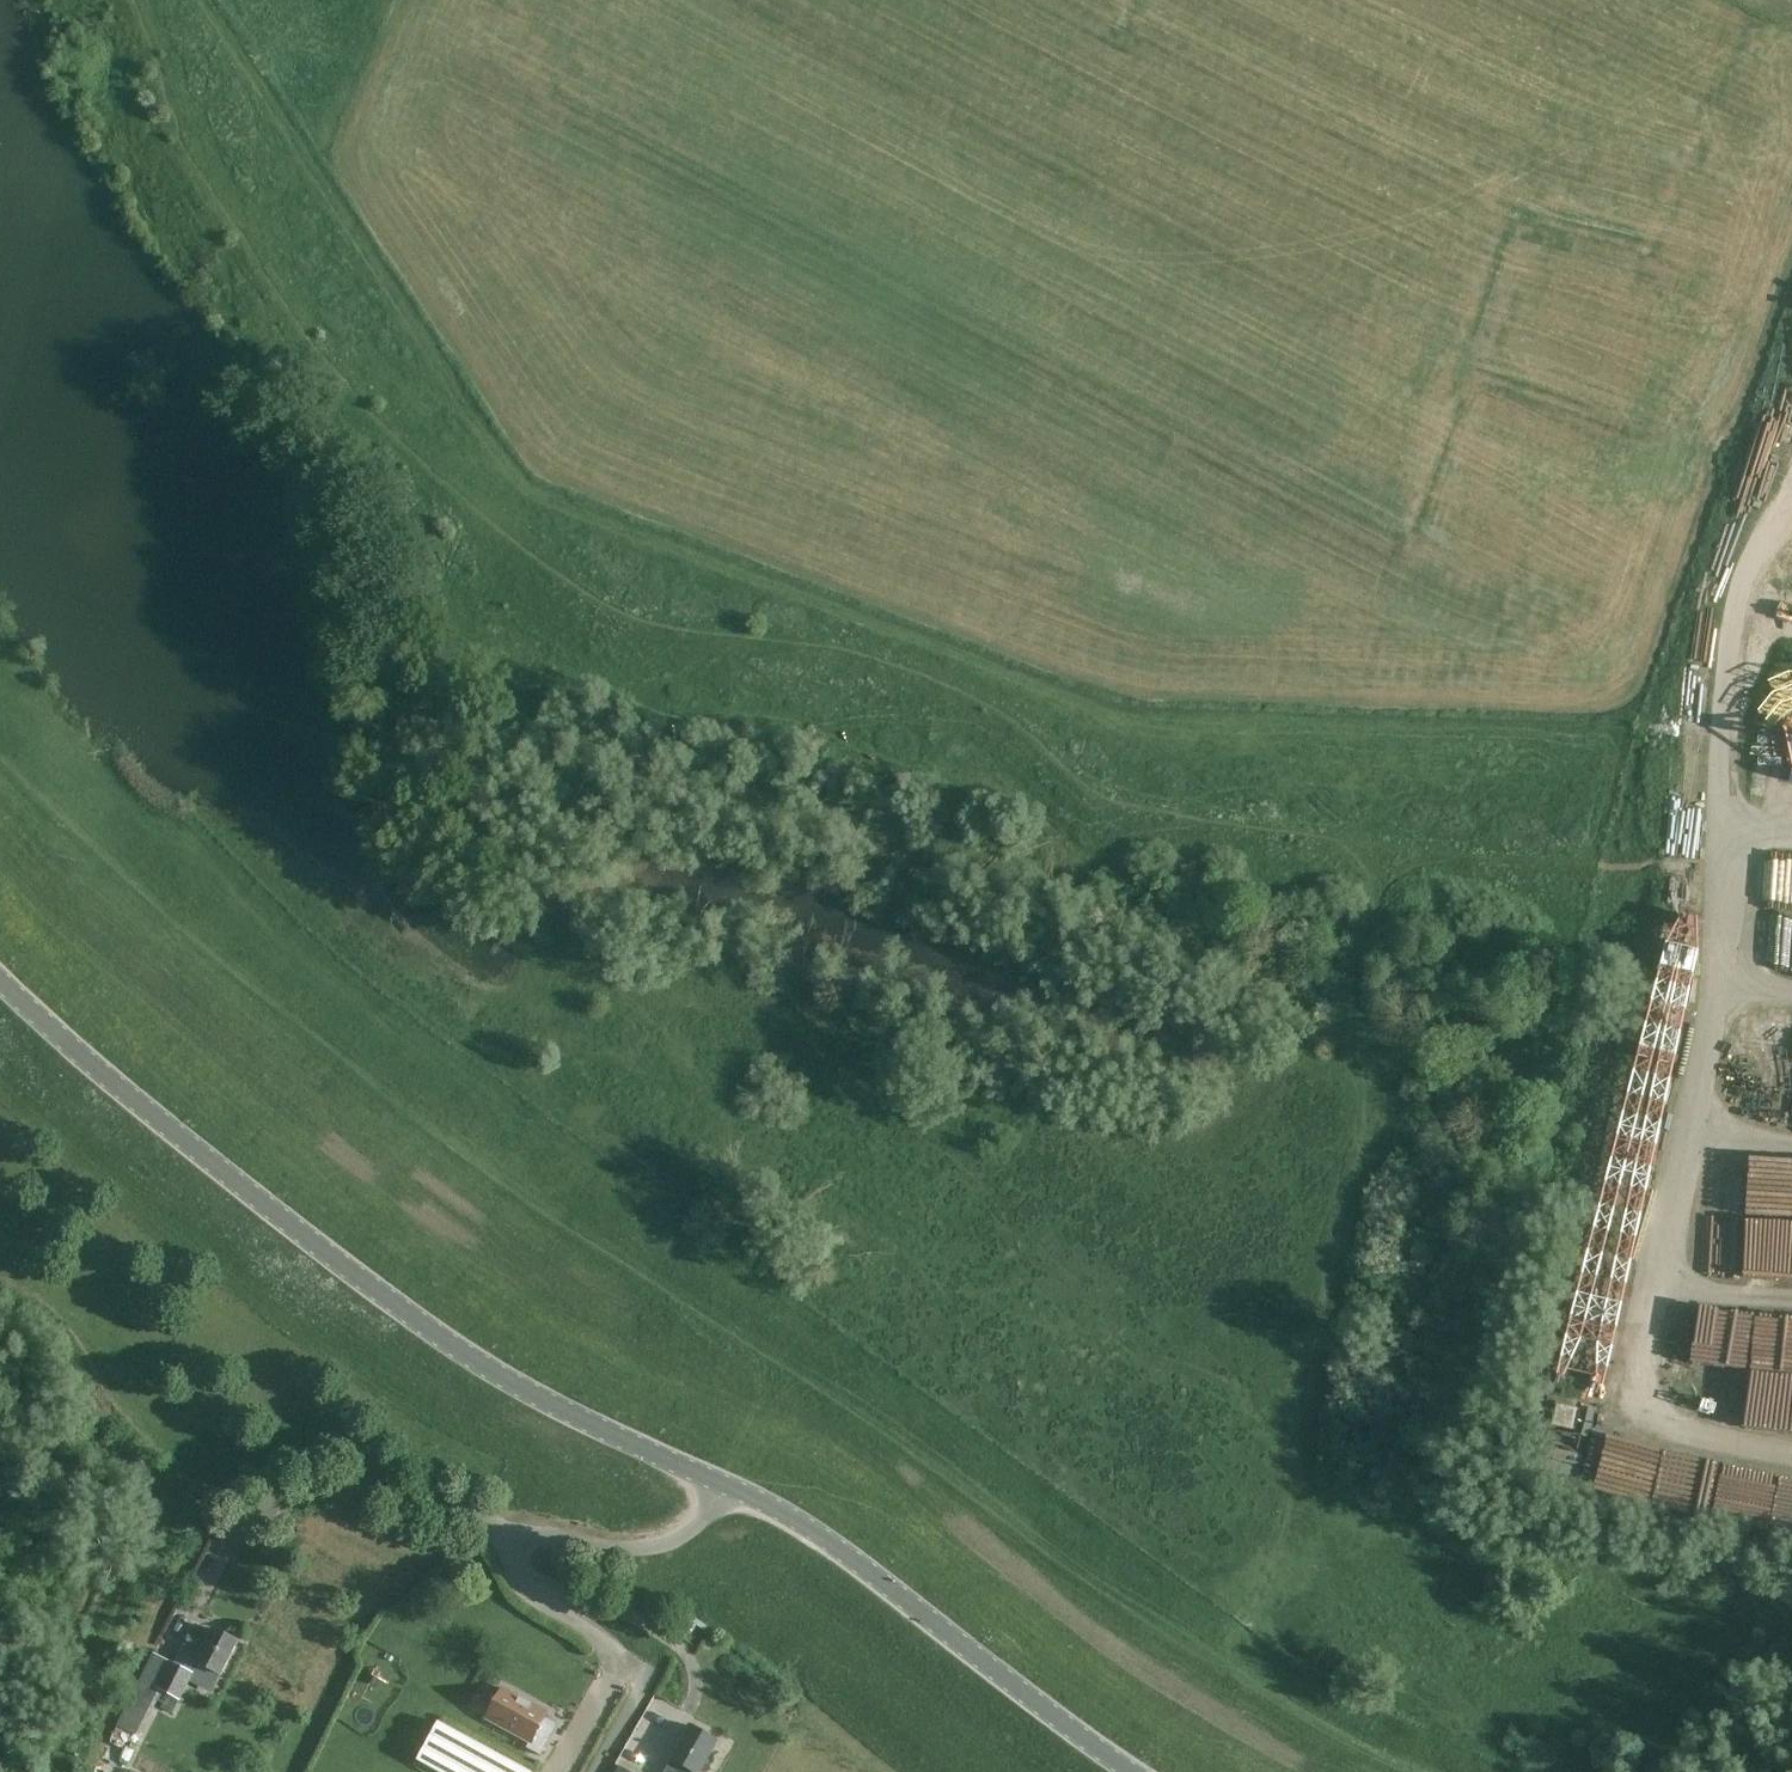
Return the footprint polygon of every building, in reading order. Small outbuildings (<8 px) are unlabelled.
[(1683,1032),(1703,915),(1672,909),(1652,1027),(1683,1032)] [(1579,1253),(1560,1389),(1618,1398),(1621,1373),(1633,1375),(1642,1313),(1625,1311),(1642,1192),(1636,1191),(1638,1178),(1613,1174),(1608,1212),(1596,1210),(1590,1255),(1579,1253)] [(1575,1429),(1578,1406),(1555,1403),(1552,1426),(1575,1429)] [(1665,1457),(1656,1506),(1791,1531),(1791,1480),(1665,1457)] [(222,1676),(239,1642),(214,1629),(207,1641),(191,1633),(181,1654),(188,1658),(184,1666),(157,1653),(128,1711),(130,1712),(123,1727),(121,1726),(120,1727),(115,1737),(125,1741),(145,1700),(152,1703),(158,1690),(167,1695),(161,1708),(172,1713),(193,1673),(191,1672),(196,1663),(222,1676)] [(527,1748),(541,1756),(558,1725),(546,1718),(548,1713),(504,1688),(487,1719),(530,1742),(527,1748)] [(418,1761),(438,1771),(530,1771),(439,1722),(418,1761)] [(665,1771),(701,1771),(718,1742),(691,1727),(672,1760),(665,1771)]
